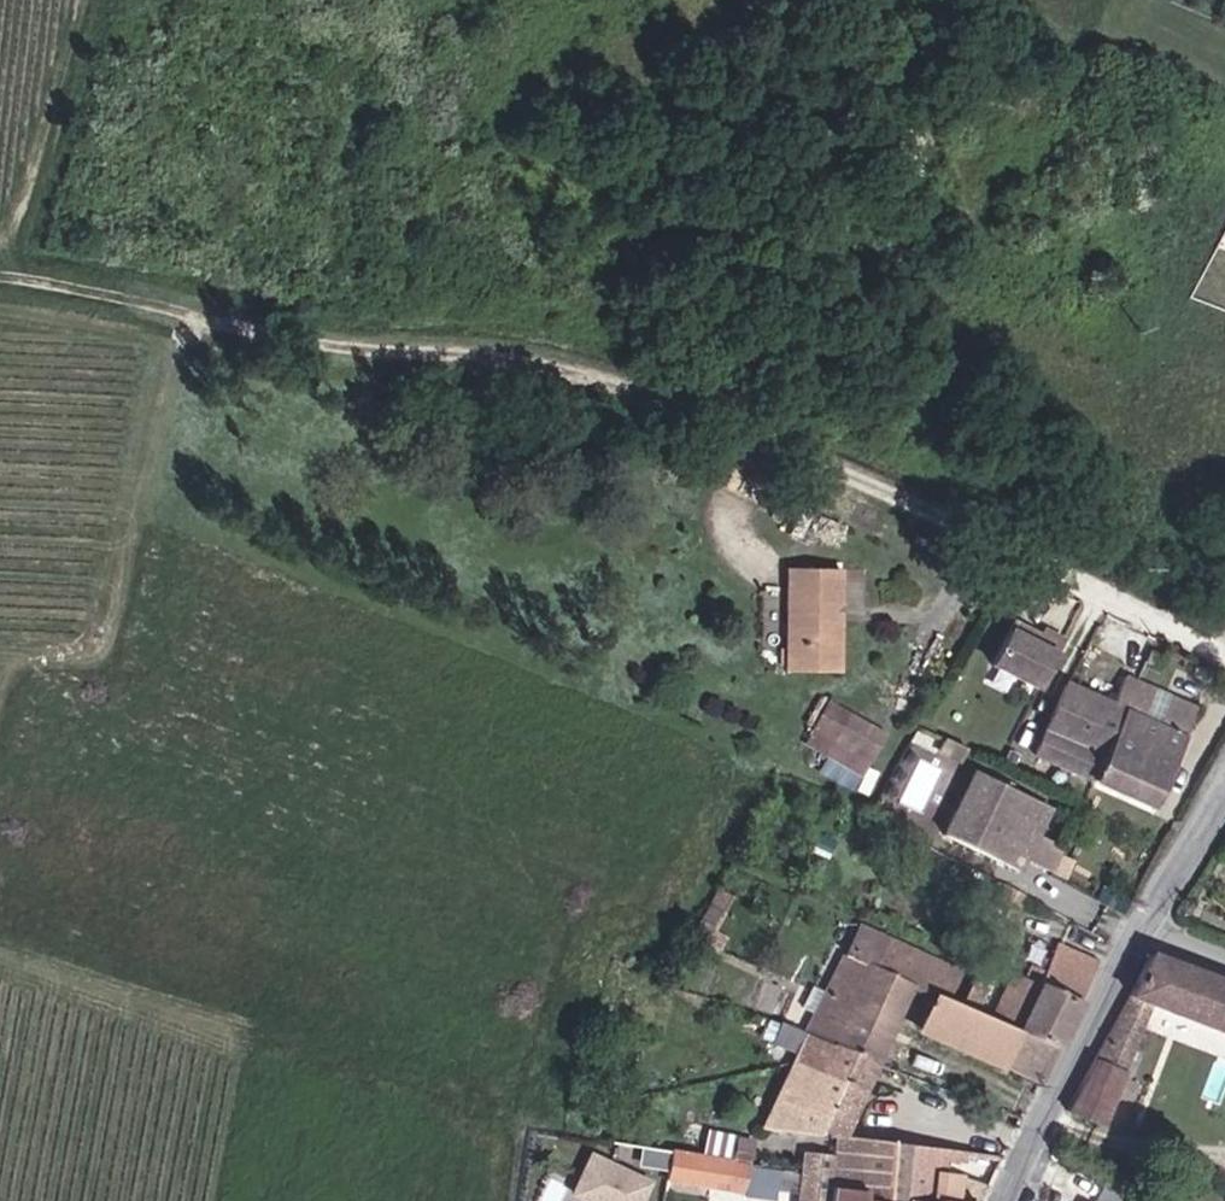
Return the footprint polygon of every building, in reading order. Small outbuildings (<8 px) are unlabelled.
[(827,567),(775,575),(788,676),(841,670),(827,567)] [(1035,693),(1059,643),(1038,633),(1035,640),(1007,626),(986,669),(1035,693)] [(1121,686),(1110,709),(1138,705),(1133,691),(1121,686)] [(1193,711),(1146,688),(1138,705),(1163,712),(1191,733),(1193,711)] [(1191,733),(1163,712),(1138,705),(1110,709),(1128,718),(1115,754),(1099,791),(1149,811),(1178,793),(1191,733)] [(834,749),(868,766),(881,740),(848,722),(834,749)] [(859,782),(868,766),(834,749),(826,764),(859,782)] [(901,796),(918,804),(938,764),(921,756),(901,796)] [(952,766),(923,827),(1020,873),(1050,813),(1003,789),(1005,783),(995,776),(996,773),(982,765),(979,770),(968,763),(962,771),(952,766)] [(1017,908),(1021,900),(993,883),(989,893),(1017,908)] [(727,899),(714,891),(706,904),(721,912),(727,899)] [(695,925),(687,941),(701,947),(708,933),(695,925)] [(807,1036),(871,1061),(900,1004),(927,1013),(930,1007),(934,1000),(945,1005),(958,976),(858,931),(807,1036)] [(981,1032),(1049,1062),(1053,1056),(1049,1052),(1093,970),(1052,948),(1036,976),(1020,967),(1013,981),(996,974),(968,1024),(981,1032)] [(1148,960),(1114,1025),(1064,1114),(1099,1131),(1148,1008),(1224,1035),(1224,989),(1148,960)] [(668,977),(667,980),(663,988),(674,991),(677,981),(668,977)] [(921,1029),(971,1053),(981,1032),(968,1024),(963,1022),(930,1007),(927,1013),(921,1029)] [(971,1053),(1036,1089),(1049,1062),(981,1032),(971,1053)] [(858,1089),(871,1061),(807,1036),(794,1064),(858,1089)] [(765,1126),(838,1135),(858,1089),(794,1064),(765,1126)] [(1193,1176),(1224,1187),(1224,1068),(1193,1176)] [(708,1157),(675,1152),(670,1184),(747,1196),(756,1139),(712,1132),(708,1157)] [(827,1195),(891,1200),(903,1143),(838,1135),(833,1155),(830,1175),(827,1195)] [(982,1191),(986,1183),(937,1179),(945,1155),(963,1156),(964,1150),(903,1143),(891,1200),(894,1200),(947,1200),(950,1186),(982,1191)] [(571,1193),(588,1200),(652,1200),(662,1180),(593,1147),(571,1193)] [(799,1150),(796,1170),(830,1175),(833,1155),(799,1150)] [(827,1195),(830,1175),(796,1170),(791,1200),(826,1200),(827,1195)] [(982,1191),(950,1186),(947,1200),(977,1200),(982,1191)]
